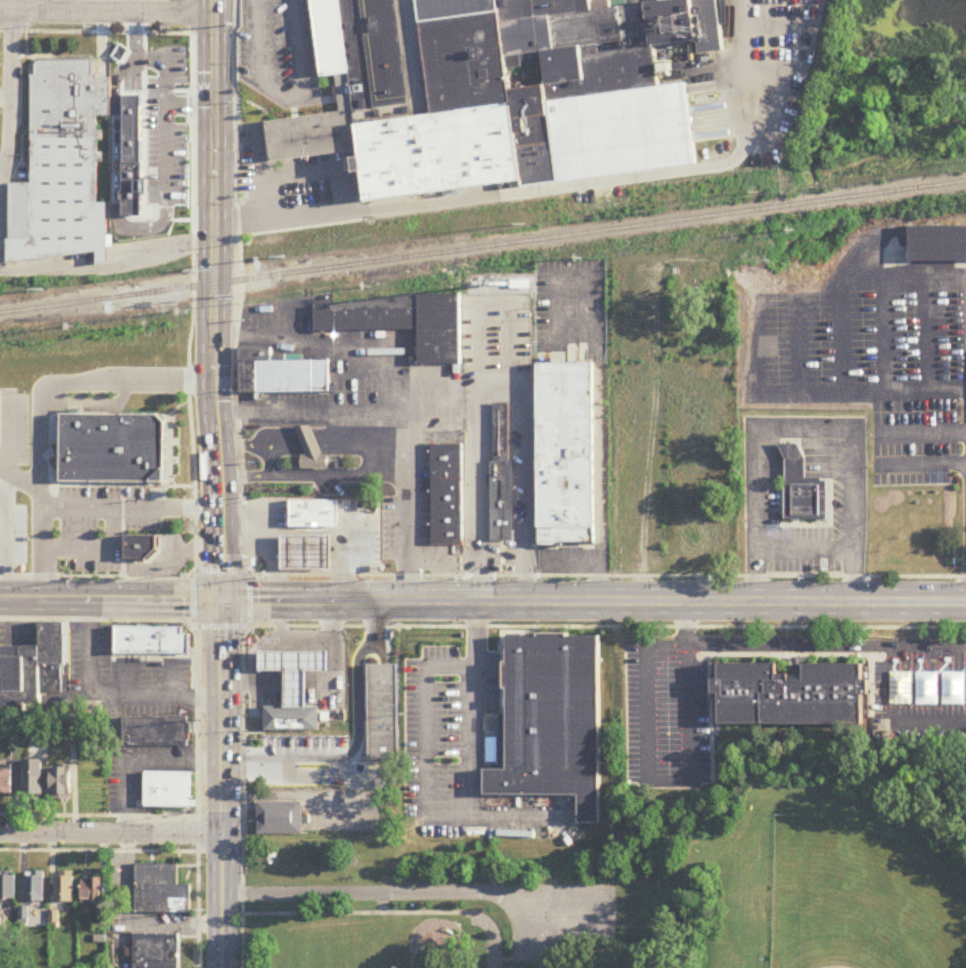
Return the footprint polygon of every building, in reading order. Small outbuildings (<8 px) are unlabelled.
[(335,113),(265,127),(273,167),(360,150),(367,185),(555,199),(559,138),(611,128),(618,165),(722,173),(717,148),(690,154),(679,99),(662,97),(653,51),(698,42),(701,56),(725,51),(715,0),(643,0),(594,10),(592,0),(313,0),(335,113)] [(10,258),(98,260),(98,265),(108,266),(108,204),(97,204),(99,142),(105,142),(105,130),(98,130),(98,118),(111,118),(111,79),(92,79),(93,63),(33,62),(31,185),(11,185),(10,258)] [(160,123),(116,123),(116,161),(160,161),(160,123)] [(910,228),(910,263),(965,263),(965,228),(910,228)] [(460,299),(314,302),(315,333),(419,330),(420,367),(462,366),(460,299)] [(240,349),(240,395),(329,395),(329,358),(273,358),(273,349),(240,349)] [(538,365),(539,550),(595,549),(594,365),(538,365)] [(512,543),(510,406),(491,406),(493,543),(512,543)] [(63,417),(166,417),(169,486),(61,484),(63,417)] [(302,471),(329,471),(328,456),(316,456),(316,429),(301,429),(302,471)] [(827,480),(804,481),(804,446),(784,447),(785,523),(828,522),(827,480)] [(463,547),(463,447),(432,447),(432,547),(463,547)] [(291,527),(311,527),(311,529),(319,529),(319,526),(339,526),(339,499),(291,500),(291,527)] [(283,571),(335,570),(334,534),(282,535),(283,571)] [(157,561),(157,538),(124,538),(124,561),(157,561)] [(67,712),(67,625),(40,625),(40,649),(0,649),(0,712),(67,712)] [(116,657),(191,657),(191,637),(184,637),(184,629),(116,629),(116,657)] [(598,826),(600,636),(505,636),(504,772),(485,771),(485,797),(579,798),(578,826),(598,826)] [(286,710),(308,710),(308,672),(330,672),(330,651),(261,651),(261,672),(286,672),(286,710)] [(778,664),(720,663),(720,680),(714,680),(714,693),(719,693),(718,724),(861,726),(862,665),(805,664),(805,676),(777,675),(778,664)] [(369,667),(369,762),(399,762),(399,667),(369,667)] [(320,730),(320,707),(265,707),(265,730),(320,730)] [(190,720),(124,720),(124,747),(190,747),(190,720)] [(24,799),(45,799),(45,763),(24,763),(24,799)] [(72,802),(72,770),(53,770),(53,802),(72,802)] [(13,798),(13,772),(0,772),(0,798),(13,798)] [(146,810),(193,810),(193,774),(146,774),(146,810)] [(303,837),(303,804),(258,804),(258,837),(303,837)] [(190,916),(190,886),(179,886),(179,866),(137,866),(137,916),(190,916)] [(45,873),(26,873),(26,903),(45,903),(45,873)] [(0,877),(0,901),(17,901),(17,877),(0,877)] [(56,903),(75,903),(75,877),(56,877),(56,903)] [(83,905),(105,905),(105,880),(83,880),(83,905)] [(180,936),(134,936),(134,967),(180,967),(180,936)]
